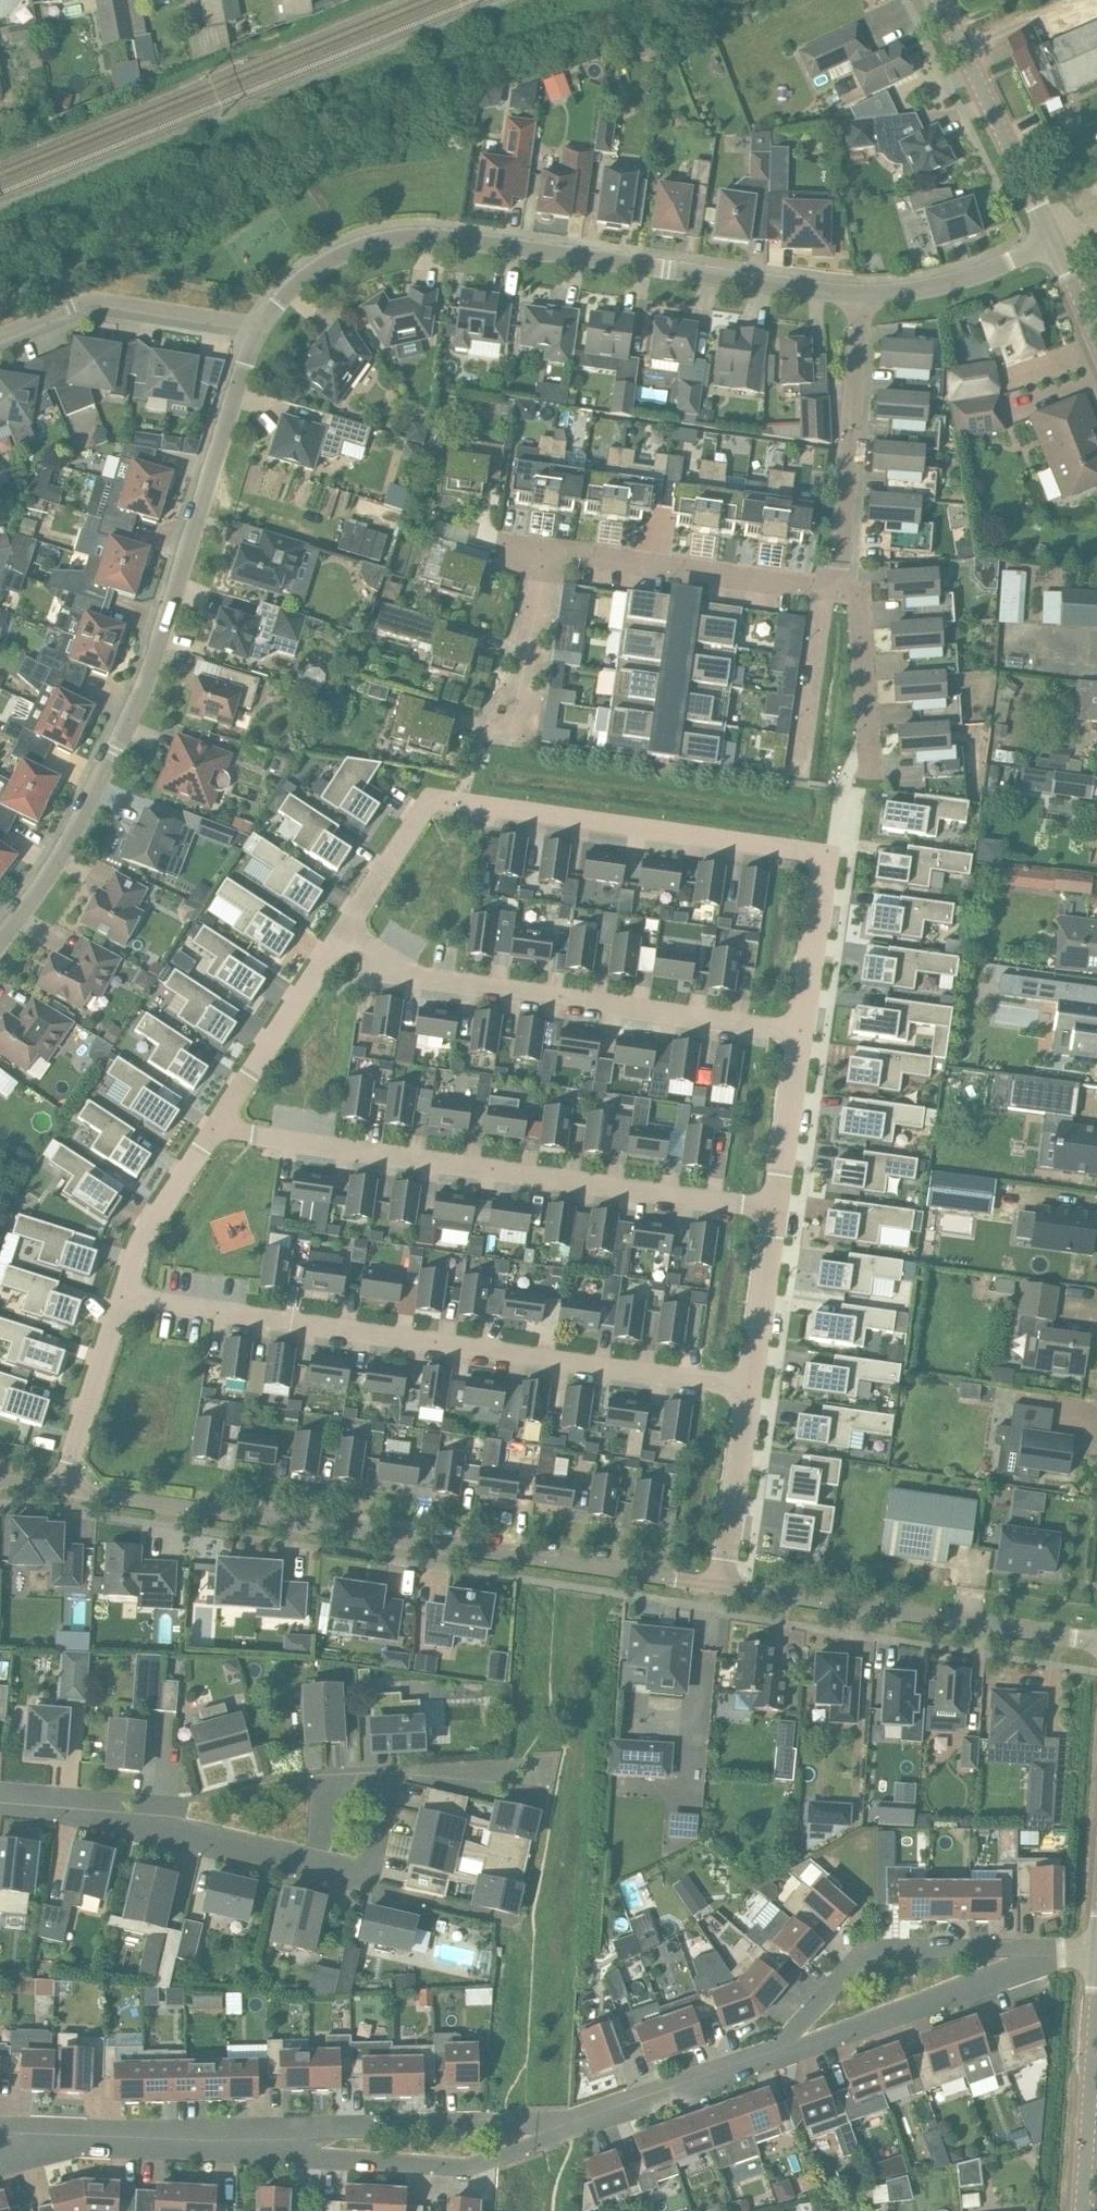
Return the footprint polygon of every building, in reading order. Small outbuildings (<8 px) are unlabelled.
[(99,11),(105,44),(134,39),(127,0),(97,0),(99,11)] [(134,39),(134,41),(147,39),(140,0),(127,0),(134,39)] [(221,0),(200,0),(205,29),(187,33),(192,63),(230,47),(228,35),(225,21),(221,0)] [(308,0),(281,0),(284,16),(311,11),(310,7),(308,0)] [(35,22),(0,28),(0,33),(1,33),(3,45),(11,44),(11,45),(16,45),(17,52),(23,51),(24,55),(29,59),(32,76),(44,74),(40,48),(35,22)] [(1041,48),(1033,29),(1009,40),(1016,56),(1014,57),(1037,108),(1060,98),(1060,97),(1096,80),(1096,23),(1041,48)] [(837,36),(800,53),(812,78),(817,88),(834,81),(829,71),(849,62),(852,68),(851,68),(865,96),(892,83),(912,74),(899,46),(871,59),(857,27),(837,36)] [(569,87),(564,74),(543,82),(548,95),(569,87)] [(534,111),(538,81),(525,85),(522,110),(534,111)] [(58,92),(54,105),(69,109),(73,96),(58,92)] [(896,118),(896,116),(844,122),(847,151),(881,147),(882,154),(889,161),(896,165),(903,165),(910,163),(918,180),(929,175),(931,179),(945,172),(943,168),(954,163),(942,139),(938,141),(932,129),(904,144),(898,133),(895,133),(893,118),(896,118)] [(537,122),(536,122),(508,118),(503,156),(482,154),(475,206),(509,210),(511,198),(526,200),(528,178),(534,137),(537,122)] [(599,118),(594,152),(611,154),(616,120),(599,118)] [(716,224),(714,239),(749,244),(755,200),(769,202),(769,192),(770,154),(771,145),(771,133),(752,135),(751,153),(750,153),(749,181),(745,181),(736,188),(735,196),(720,194),(718,211),(716,224)] [(771,133),(771,145),(779,145),(784,141),(784,133),(771,133)] [(543,173),(537,214),(542,215),(541,217),(543,220),(551,221),(554,219),(554,217),(569,219),(570,216),(585,218),(588,198),(591,176),(594,152),(564,148),(563,157),(560,157),(558,175),(543,173)] [(685,235),(686,230),(702,232),(703,222),(705,210),(705,209),(708,188),(711,168),(711,162),(693,160),(689,185),(676,183),(675,187),(659,185),(655,209),(652,231),(657,231),(657,236),(676,238),(677,234),(685,235)] [(647,182),(636,180),(636,176),(605,171),(597,223),(606,224),(606,227),(619,229),(620,226),(629,227),(629,225),(641,226),(647,182)] [(945,208),(940,191),(907,195),(913,213),(924,210),(936,248),(982,234),(971,200),(945,208)] [(769,192),(769,202),(769,221),(784,221),(784,249),(812,250),(812,255),(832,255),(833,233),(828,233),(829,207),(802,206),(803,193),(769,192)] [(705,210),(703,222),(716,224),(717,218),(718,211),(705,209),(705,210)] [(437,292),(410,288),(408,299),(389,303),(383,294),(360,308),(385,348),(394,343),(396,346),(420,341),(421,337),(431,339),(437,292)] [(468,339),(505,344),(507,329),(510,307),(496,305),(497,297),(490,296),(462,292),(459,313),(456,338),(455,346),(467,348),(468,339)] [(1026,303),(1025,298),(993,309),(995,314),(990,315),(997,336),(1007,365),(1044,353),(1033,322),(1039,320),(1032,300),(1026,303)] [(560,310),(547,308),(546,312),(526,309),(523,330),(521,346),(547,349),(545,360),(572,364),(574,349),(576,334),(579,313),(560,310)] [(600,356),(627,360),(629,344),(632,323),(618,321),(619,317),(591,313),(588,335),(586,351),(574,349),(572,364),(595,367),(598,364),(600,356)] [(696,329),(697,325),(657,319),(651,360),(691,366),(693,351),(696,329)] [(354,332),(338,321),(327,335),(325,333),(314,348),(320,352),(315,360),(312,358),(300,375),(316,386),(314,389),(337,406),(371,358),(354,332)] [(738,335),(721,332),(718,354),(715,374),(732,377),(730,389),(763,394),(764,394),(766,352),(765,352),(767,335),(739,331),(738,335)] [(827,382),(812,382),(810,341),(780,342),(781,364),(782,386),(800,385),(801,398),(800,398),(802,435),(802,441),(829,444),(831,445),(831,440),(829,396),(827,396),(827,382)] [(46,378),(51,390),(55,388),(66,417),(95,405),(91,393),(91,388),(98,345),(76,342),(72,368),(61,372),(53,354),(39,360),(46,378)] [(882,344),(881,368),(896,369),(896,380),(903,381),(901,397),(942,400),(952,400),(947,372),(944,372),(944,371),(929,370),(929,369),(931,347),(882,344)] [(128,375),(132,376),(134,363),(117,360),(119,349),(98,345),(91,388),(111,391),(110,396),(124,398),(128,375)] [(148,397),(168,401),(175,358),(153,354),(152,365),(134,363),(132,376),(137,376),(133,399),(147,402),(148,397)] [(175,358),(168,401),(188,404),(188,408),(202,410),(209,386),(217,388),(221,377),(220,377),(225,362),(206,359),(206,362),(196,361),(175,358)] [(999,392),(994,365),(947,372),(952,400),(999,392)] [(8,426),(9,422),(8,422),(14,379),(0,376),(0,429),(8,426)] [(439,377),(437,389),(449,390),(450,383),(446,378),(439,377)] [(51,390),(46,378),(37,382),(14,379),(8,422),(9,422),(8,426),(17,448),(35,440),(29,425),(31,417),(53,408),(47,391),(51,390)] [(701,385),(682,382),(678,412),(697,415),(701,385)] [(537,383),(534,403),(566,408),(569,387),(537,383)] [(635,387),(616,384),(611,414),(631,417),(635,387)] [(569,394),(567,407),(575,408),(576,395),(569,394)] [(942,400),(901,397),(879,395),(877,420),(893,421),(892,431),(899,432),(898,448),(938,451),(957,452),(958,442),(939,441),(940,422),(925,421),(927,401),(927,399),(942,400)] [(1005,431),(999,396),(952,404),(957,438),(1005,431)] [(1031,418),(1062,498),(1096,484),(1096,444),(1093,433),(1096,432),(1096,426),(1085,397),(1031,418)] [(500,399),(498,413),(513,416),(515,401),(500,399)] [(518,400),(515,419),(524,420),(527,401),(518,400)] [(700,409),(697,424),(712,426),(714,411),(700,409)] [(372,428),(324,414),(320,427),(282,416),(269,457),(313,471),(318,456),(332,460),(340,456),(344,442),(365,449),(372,428)] [(762,435),(775,437),(774,424),(763,425),(762,435)] [(92,437),(96,446),(108,442),(102,428),(98,430),(92,437)] [(130,445),(160,450),(163,436),(132,432),(130,445)] [(181,439),(163,436),(160,450),(179,452),(181,439)] [(516,504),(531,506),(531,509),(544,511),(553,440),(540,438),(539,450),(517,447),(511,495),(517,496),(516,504)] [(199,442),(184,439),(183,453),(197,455),(199,442)] [(553,440),(544,511),(549,511),(550,508),(558,510),(573,512),(574,504),(580,504),(584,473),(587,455),(565,452),(566,441),(553,440)] [(505,447),(462,441),(460,459),(451,458),(445,494),(481,499),(485,477),(489,475),(500,476),(499,480),(500,481),(505,447)] [(404,453),(417,456),(420,447),(406,444),(404,453)] [(125,445),(113,482),(166,498),(169,490),(168,490),(168,489),(171,490),(176,476),(173,475),(173,474),(147,466),(152,449),(125,445)] [(894,499),(934,502),(937,474),(922,472),(923,451),(938,452),(938,451),(898,448),(875,446),(873,471),(889,472),(888,482),(895,483),(894,499)] [(607,519),(612,520),(622,450),(609,448),(605,476),(584,473),(580,504),(585,505),(584,514),(607,517),(607,519)] [(622,450),(612,520),(617,521),(618,518),(641,522),(642,513),(649,514),(650,505),(661,507),(669,456),(656,454),(654,468),(633,465),(635,452),(622,450)] [(669,456),(661,507),(672,509),(671,517),(677,518),(676,527),(700,530),(699,532),(704,533),(715,463),(702,461),(698,489),(677,486),(681,458),(669,456)] [(715,463),(704,533),(710,534),(710,531),(718,532),(733,535),(734,526),(740,527),(745,496),(747,479),(726,477),(728,464),(715,463)] [(745,496),(740,527),(746,527),(745,536),(760,538),(768,539),(767,542),(773,543),(783,472),(770,470),(768,482),(747,479),(745,496)] [(783,472),(773,543),(778,543),(778,541),(801,544),(802,536),(809,536),(813,505),(792,502),(796,474),(783,472)] [(97,477),(86,514),(102,519),(102,520),(129,528),(133,514),(143,517),(142,520),(157,524),(158,521),(158,522),(164,505),(166,498),(113,482),(97,477)] [(48,484),(33,480),(29,495),(44,499),(48,484)] [(404,511),(359,497),(352,518),(399,532),(401,527),(404,511)] [(934,502),(894,499),(871,497),(869,522),(885,523),(884,534),(891,534),(890,551),(931,554),(933,525),(918,524),(919,502),(934,503),(934,502)] [(82,529),(74,553),(89,557),(103,561),(102,561),(143,574),(145,566),(145,565),(148,566),(152,552),(150,551),(150,550),(124,542),(129,528),(102,520),(88,516),(84,529),(82,529)] [(23,518),(18,533),(32,537),(37,522),(23,518)] [(432,534),(466,540),(469,528),(434,521),(432,534)] [(388,537),(346,524),(338,550),(380,563),(388,537)] [(7,533),(0,534),(0,550),(11,547),(7,533)] [(305,546),(263,533),(258,551),(242,546),(231,581),(278,595),(284,577),(294,580),(305,546)] [(467,547),(434,538),(422,579),(440,584),(437,593),(472,603),(482,568),(461,562),(459,557),(462,547),(466,548),(467,547)] [(976,557),(973,540),(955,542),(958,560),(976,557)] [(1,581),(4,570),(10,553),(12,548),(0,550),(0,581),(1,581)] [(10,553),(4,570),(24,577),(26,577),(30,564),(28,559),(10,553)] [(53,574),(49,586),(61,590),(78,596),(105,604),(110,590),(120,593),(119,595),(134,600),(135,597),(140,581),(141,581),(143,574),(102,561),(103,561),(89,557),(84,573),(67,572),(65,578),(53,574)] [(987,558),(982,558),(974,558),(974,577),(985,590),(997,590),(998,560),(987,558)] [(385,569),(362,562),(361,572),(364,580),(366,584),(369,588),(378,593),(385,569)] [(0,585),(0,587),(18,593),(24,577),(4,570),(1,580),(0,585)] [(914,626),(955,623),(953,594),(938,596),(936,573),(910,575),(888,576),(890,600),(905,599),(906,610),(913,610),(914,626)] [(1026,575),(1003,573),(1000,622),(1023,623),(1026,575)] [(255,622),(222,612),(211,647),(247,658),(259,662),(279,652),(294,657),(298,644),(304,627),(312,630),(315,620),(211,588),(211,590),(260,605),(255,622)] [(82,625),(78,637),(117,651),(120,644),(119,644),(120,643),(122,644),(128,630),(125,629),(125,628),(100,619),(105,604),(78,596),(61,590),(60,595),(58,594),(56,599),(58,603),(61,608),(73,612),(70,621),(82,625)] [(1062,590),(1061,624),(1096,626),(1096,592),(1062,590)] [(590,597),(563,593),(558,624),(585,628),(590,597)] [(621,633),(668,639),(674,600),(627,593),(621,633)] [(674,600),(668,639),(663,679),(657,718),(651,758),(673,761),(679,721),(685,682),(690,643),(696,603),(674,600)] [(696,603),(690,643),(737,649),(743,609),(696,603)] [(412,614),(400,611),(395,628),(408,631),(412,614)] [(5,625),(8,615),(0,612),(0,627),(5,625)] [(805,618),(778,614),(776,628),(792,630),(789,648),(801,650),(805,618)] [(458,625),(425,616),(417,642),(435,647),(428,671),(464,681),(474,646),(452,640),(450,636),(453,625),(458,626),(458,625)] [(955,623),(914,626),(891,627),(893,652),(909,651),(909,661),(916,661),(918,677),(958,674),(956,645),(941,646),(940,624),(955,623)] [(38,658),(36,663),(52,670),(77,683),(83,666),(93,669),(93,672),(107,677),(108,674),(109,675),(114,658),(115,658),(117,651),(78,637),(63,632),(61,636),(60,635),(54,651),(47,648),(41,651),(37,658),(38,658)] [(566,652),(569,634),(557,632),(553,664),(579,667),(581,654),(566,652)] [(663,679),(668,639),(621,633),(616,672),(663,679)] [(685,682),(731,688),(737,649),(690,643),(685,682)] [(795,689),(800,658),(773,654),(770,672),(785,675),(784,688),(795,689)] [(26,659),(18,676),(40,695),(35,706),(84,730),(88,723),(87,723),(88,722),(90,724),(97,710),(94,709),(95,708),(71,696),(77,683),(52,670),(36,663),(27,658),(26,659)] [(260,680),(221,668),(217,683),(200,677),(189,715),(230,728),(237,706),(251,710),(260,680)] [(563,673),(552,671),(549,689),(561,691),(563,673)] [(610,711),(657,718),(663,679),(616,672),(610,711)] [(920,712),(921,728),(947,726),(962,725),(960,697),(945,698),(943,676),(958,675),(958,674),(918,677),(895,679),(896,703),(912,702),(913,712),(920,712)] [(1010,681),(1002,692),(1010,697),(1018,686),(1010,681)] [(1076,702),(1091,704),(1089,722),(1096,723),(1096,683),(1092,683),(1078,681),(1076,702)] [(685,682),(679,721),(726,727),(731,688),(685,682)] [(371,684),(368,695),(386,700),(389,689),(371,684)] [(767,693),(764,715),(779,717),(778,727),(790,728),(792,710),(794,697),(767,693)] [(325,700),(311,695),(306,711),(320,715),(325,700)] [(435,705),(402,695),(390,737),(408,742),(406,751),(441,761),(451,726),(430,720),(428,716),(431,705),(435,706),(435,705)] [(17,742),(42,754),(49,741),(58,745),(57,748),(71,755),(72,752),(73,753),(80,737),(81,737),(84,730),(35,706),(28,721),(10,718),(2,734),(17,742)] [(596,730),(598,732),(607,734),(604,751),(651,758),(657,718),(610,711),(599,709),(596,730)] [(558,712),(546,711),(542,742),(567,746),(568,732),(555,730),(558,712)] [(726,727),(679,721),(673,761),(720,767),(726,727)] [(921,728),(898,730),(900,754),(916,753),(916,764),(923,763),(924,780),(925,797),(967,803),(965,777),(963,748),(948,749),(947,727),(962,726),(962,725),(921,728)] [(1005,727),(995,725),(993,737),(1003,738),(1005,727)] [(789,737),(762,733),(761,746),(775,748),(772,766),(784,767),(789,737)] [(223,773),(229,756),(178,737),(158,788),(210,808),(216,791),(220,791),(225,789),(228,785),(228,780),(226,776),(223,773)] [(42,754),(17,742),(11,755),(22,761),(11,783),(49,801),(53,795),(52,794),(53,794),(55,795),(62,781),(59,780),(60,779),(36,767),(42,754)] [(1037,757),(1036,767),(1049,768),(1067,770),(1067,762),(1069,762),(1070,750),(1051,748),(1050,758),(1037,757)] [(1015,753),(996,751),(995,763),(1014,765),(1015,753)] [(347,759),(320,799),(365,829),(380,807),(361,795),(382,764),(347,759)] [(1021,768),(1019,789),(1052,794),(1052,793),(1091,799),(1094,778),(1021,768)] [(11,783),(0,777),(0,824),(6,827),(14,812),(23,817),(22,819),(36,826),(37,823),(38,824),(45,808),(46,808),(49,801),(47,800),(11,783)] [(286,780),(280,788),(292,796),(297,788),(286,780)] [(290,795),(278,812),(302,827),(291,843),(337,873),(351,851),(332,838),(339,827),(290,795)] [(925,797),(915,795),(913,808),(886,805),(882,830),(936,838),(939,820),(966,824),(969,803),(967,803),(925,797)] [(123,842),(120,850),(123,854),(121,858),(142,866),(164,874),(177,879),(185,857),(172,853),(183,826),(145,811),(139,827),(135,838),(130,836),(128,841),(123,842)] [(236,818),(231,830),(236,832),(248,836),(252,825),(236,818)] [(249,837),(203,819),(196,836),(229,848),(229,847),(240,851),(241,850),(249,837)] [(310,871),(253,834),(242,851),(273,871),(263,887),(308,916),(323,894),(303,882),(310,871)] [(527,840),(501,836),(496,875),(522,878),(527,840)] [(996,860),(999,841),(980,838),(976,857),(996,860)] [(570,846),(544,842),(539,881),(565,884),(565,880),(570,846)] [(3,877),(8,871),(8,870),(10,872),(19,860),(17,858),(18,857),(0,844),(0,875),(3,877)] [(929,889),(932,871),(970,876),(973,856),(908,846),(906,859),(879,856),(875,881),(929,889)] [(626,858),(587,852),(583,879),(622,884),(626,858)] [(678,892),(682,866),(643,860),(639,886),(678,892)] [(720,906),(725,868),(699,864),(694,903),(720,906)] [(763,913),(768,874),(742,870),(737,909),(763,913)] [(1042,871),(1039,889),(1052,891),(1055,873),(1042,871)] [(105,894),(99,891),(81,924),(124,947),(142,913),(136,910),(147,890),(115,873),(105,894)] [(282,915),(227,879),(216,896),(242,914),(232,929),(280,960),(294,938),(275,926),(282,915)] [(578,882),(565,880),(565,884),(561,906),(574,908),(578,882)] [(475,894),(488,896),(490,887),(477,885),(475,894)] [(533,893),(520,891),(518,900),(531,902),(533,893)] [(922,940),(924,922),(951,926),(953,916),(954,905),(901,897),(899,910),(872,906),(868,932),(922,940)] [(632,907),(619,905),(618,914),(630,916),(632,907)] [(954,905),(953,916),(965,917),(967,907),(954,905)] [(561,906),(559,919),(568,920),(569,907),(561,906)] [(662,906),(660,919),(673,921),(675,907),(662,906)] [(472,916),(467,954),(493,958),(495,945),(512,947),(514,930),(517,914),(498,911),(497,919),(472,916)] [(616,923),(618,914),(605,912),(603,921),(616,923)] [(687,924),(688,915),(675,913),(674,922),(687,924)] [(204,914),(199,922),(210,929),(215,921),(204,914)] [(1061,918),(1055,968),(1096,972),(1096,923),(1061,918)] [(731,921),(718,919),(717,928),(730,930),(731,921)] [(195,923),(187,936),(193,940),(202,928),(195,923)] [(204,926),(192,944),(216,959),(205,974),(251,1004),(265,982),(242,967),(249,956),(204,926)] [(715,937),(717,928),(704,926),(702,935),(715,937)] [(549,962),(553,936),(514,930),(512,947),(511,956),(549,962)] [(566,968),(592,972),(597,933),(571,930),(566,968)] [(758,943),(760,934),(747,932),(746,941),(758,943)] [(614,936),(609,975),(635,978),(637,965),(654,967),(656,950),(639,948),(640,939),(614,936)] [(38,977),(40,981),(37,987),(82,1011),(91,993),(100,998),(121,959),(90,942),(77,967),(54,955),(47,968),(43,968),(38,977)] [(914,991),(917,973),(957,979),(960,958),(889,948),(887,961),(864,957),(860,983),(914,991)] [(653,976),(691,982),(695,956),(656,950),(654,967),(653,976)] [(708,988),(734,992),(739,953),(714,950),(708,988)] [(152,966),(149,972),(159,977),(165,968),(158,964),(152,966)] [(167,966),(158,980),(164,984),(173,970),(167,966)] [(175,970),(164,987),(187,1003),(177,1018),(222,1048),(237,1026),(214,1011),(221,1000),(175,970)] [(1037,1001),(1058,1004),(1054,1029),(1056,1029),(1056,1028),(1073,1031),(1069,1058),(1096,1062),(1096,989),(1040,981),(1037,1001)] [(941,995),(939,1006),(953,1009),(955,997),(941,995)] [(363,1014),(360,1036),(397,1041),(403,1002),(377,998),(374,1016),(363,1014)] [(0,1024),(0,1053),(5,1056),(26,1072),(36,1078),(47,1062),(73,1024),(33,999),(17,1023),(10,1018),(6,1015),(0,1024)] [(857,1008),(853,1034),(907,1042),(910,1024),(935,1027),(931,1057),(946,1059),(950,1029),(953,1009),(886,999),(884,1012),(857,1008)] [(417,1035),(454,1041),(458,1015),(419,1009),(416,1034),(416,1035),(417,1035)] [(502,1017),(476,1013),(470,1052),(496,1055),(502,1017)] [(185,1055),(192,1044),(146,1014),(135,1031),(158,1046),(148,1062),(194,1092),(208,1070),(185,1055)] [(513,1058),(539,1062),(545,1023),(519,1019),(513,1058)] [(124,1033),(115,1027),(105,1043),(114,1049),(124,1033)] [(600,1035),(562,1030),(558,1055),(596,1061),(600,1035)] [(400,1032),(396,1061),(413,1064),(417,1035),(416,1035),(416,1034),(400,1032)] [(96,1067),(100,1069),(114,1049),(105,1043),(98,1038),(92,1047),(90,1058),(96,1067)] [(617,1038),(614,1064),(652,1069),(653,1062),(656,1044),(617,1038)] [(652,1069),(649,1090),(662,1092),(668,1081),(694,1084),(700,1045),(674,1042),(671,1064),(653,1062),(652,1069)] [(353,1047),(352,1057),(365,1058),(366,1049),(353,1047)] [(711,1087),(737,1091),(743,1052),(717,1048),(711,1087)] [(846,1086),(899,1093),(902,1075),(929,1079),(933,1058),(878,1050),(877,1063),(849,1060),(846,1086)] [(118,1058),(106,1075),(130,1090),(120,1105),(165,1135),(179,1113),(156,1098),(164,1087),(118,1058)] [(933,1058),(931,1070),(944,1072),(946,1060),(933,1058)] [(381,1061),(379,1070),(393,1072),(394,1063),(381,1061)] [(451,1061),(450,1070),(463,1072),(464,1063),(451,1061)] [(494,1068),(493,1077),(507,1079),(508,1069),(494,1068)] [(537,1074),(536,1083),(550,1085),(551,1076),(537,1074)] [(492,1086),(493,1078),(480,1076),(479,1085),(492,1086)] [(1045,1114),(1038,1166),(1096,1174),(1096,1132),(1070,1128),(1072,1118),(1075,1118),(1079,1085),(1012,1076),(1008,1109),(1045,1114)] [(347,1079),(342,1118),(368,1122),(370,1103),(388,1106),(390,1091),(372,1089),(373,1083),(347,1079)] [(536,1083),(535,1093),(548,1094),(550,1085),(536,1083)] [(592,1092),(605,1093),(606,1085),(593,1083),(592,1092)] [(388,1106),(385,1124),(411,1128),(413,1111),(430,1114),(432,1100),(433,1099),(415,1096),(416,1089),(390,1085),(390,1091),(388,1106)] [(694,1087),(691,1105),(705,1107),(707,1089),(694,1087)] [(591,1100),(592,1092),(579,1090),(578,1099),(591,1100)] [(649,1090),(648,1100),(651,1100),(660,1101),(662,1092),(649,1090)] [(622,1096),(621,1105),(634,1106),(635,1098),(622,1096)] [(519,1101),(490,1097),(485,1134),(523,1139),(527,1113),(518,1112),(519,1101)] [(634,1106),(627,1154),(666,1159),(670,1133),(647,1130),(651,1100),(648,1100),(635,1098),(634,1106)] [(430,1114),(429,1126),(467,1131),(471,1105),(432,1100),(430,1114)] [(89,1101),(78,1118),(101,1133),(91,1149),(136,1179),(151,1157),(128,1142),(135,1131),(89,1101)] [(842,1110),(838,1136),(892,1144),(895,1126),(922,1130),(925,1109),(866,1101),(865,1114),(842,1110)] [(677,1113),(674,1130),(687,1132),(688,1127),(690,1115),(691,1106),(678,1104),(677,1113)] [(691,1106),(690,1115),(703,1116),(704,1108),(691,1106)] [(545,1107),(540,1146),(566,1150),(571,1111),(545,1107)] [(720,1110),(719,1119),(733,1121),(734,1112),(720,1110)] [(614,1117),(589,1113),(583,1152),(609,1156),(614,1117)] [(714,1131),(688,1127),(687,1132),(682,1166),(708,1170),(714,1131)] [(61,1145),(49,1162),(72,1178),(62,1193),(108,1223),(122,1201),(99,1186),(106,1175),(61,1145)] [(918,1160),(864,1152),(862,1165),(835,1161),(831,1187),(885,1195),(888,1177),(915,1181),(918,1160)] [(294,1173),(291,1199),(313,1202),(308,1233),(325,1235),(327,1226),(329,1205),(333,1179),(294,1173)] [(924,1210),(987,1211),(988,1174),(925,1173),(924,1210)] [(377,1181),(351,1177),(345,1216),(371,1220),(377,1181)] [(420,1187),(394,1183),(388,1222),(414,1226),(420,1187)] [(475,1199),(437,1194),(433,1218),(421,1216),(417,1243),(433,1245),(436,1229),(471,1234),(475,1199)] [(532,1207),(493,1202),(489,1227),(528,1233),(532,1207)] [(827,1212),(824,1238),(877,1246),(880,1227),(912,1232),(915,1212),(856,1203),(854,1216),(827,1212)] [(575,1209),(549,1205),(544,1244),(570,1248),(575,1209)] [(1031,1247),(1092,1255),(1096,1217),(1096,1216),(1037,1208),(1031,1247)] [(618,1215),(592,1211),(587,1250),(613,1254),(618,1215)] [(915,1212),(912,1232),(921,1233),(924,1213),(915,1212)] [(42,1245),(37,1262),(89,1279),(97,1254),(71,1245),(74,1233),(21,1216),(18,1215),(12,1235),(42,1245)] [(282,1229),(283,1220),(270,1218),(269,1227),(282,1229)] [(617,1222),(613,1254),(630,1256),(631,1248),(670,1253),(671,1247),(674,1227),(635,1222),(635,1224),(617,1222)] [(686,1264),(712,1268),(717,1229),(692,1225),(686,1264)] [(339,1228),(327,1226),(325,1235),(338,1237),(339,1228)] [(311,1243),(312,1234),(299,1232),(298,1241),(311,1243)] [(382,1234),(369,1232),(368,1241),(381,1243),(382,1234)] [(467,1255),(480,1257),(483,1240),(470,1238),(467,1255)] [(367,1251),(368,1242),(355,1240),(354,1249),(367,1251)] [(670,1253),(670,1255),(681,1257),(682,1248),(671,1247),(670,1253)] [(292,1252),(266,1248),(260,1287),(286,1291),(292,1252)] [(423,1259),(424,1250),(411,1248),(410,1257),(423,1259)] [(524,1264),(532,1265),(534,1252),(525,1251),(524,1264)] [(338,1267),(339,1257),(309,1253),(304,1289),(343,1295),(347,1269),(338,1267)] [(903,1261),(849,1254),(847,1267),(820,1263),(816,1289),(870,1297),(873,1279),(900,1283),(901,1280),(903,1261)] [(581,1262),(568,1260),(567,1269),(579,1271),(581,1262)] [(497,1274),(508,1276),(510,1262),(499,1261),(497,1274)] [(903,1261),(901,1280),(914,1282),(917,1263),(903,1261)] [(611,1266),(610,1275),(622,1277),(624,1268),(611,1266)] [(61,1283),(23,1271),(9,1267),(2,1287),(29,1295),(23,1313),(75,1329),(83,1304),(57,1296),(61,1283)] [(565,1278),(567,1269),(554,1267),(552,1276),(565,1278)] [(416,1309),(441,1313),(447,1274),(421,1270),(416,1309)] [(360,1297),(399,1303),(403,1277),(364,1271),(360,1297)] [(566,1284),(574,1285),(576,1272),(567,1271),(566,1284)] [(680,1276),(667,1274),(666,1283),(678,1285),(680,1276)] [(605,1275),(602,1292),(620,1295),(622,1277),(610,1275),(605,1275)] [(459,1315),(484,1319),(490,1280),(464,1277),(459,1315)] [(996,1278),(995,1293),(1014,1295),(1015,1281),(996,1278)] [(651,1291),(664,1293),(665,1284),(652,1282),(651,1291)] [(1024,1284),(1020,1317),(1035,1319),(1033,1335),(1040,1336),(1036,1368),(1062,1372),(1084,1375),(1089,1339),(1050,1334),(1057,1289),(1024,1284)] [(545,1297),(506,1291),(502,1317),(541,1323),(545,1297)] [(706,1306),(708,1294),(689,1291),(688,1303),(706,1306)] [(558,1325),(597,1331),(601,1305),(562,1299),(558,1325)] [(619,1299),(614,1338),(640,1341),(645,1302),(619,1299)] [(662,1305),(657,1344),(683,1347),(688,1309),(662,1305)] [(896,1313),(842,1305),(840,1318),(813,1314),(809,1340),(863,1348),(866,1330),(893,1333),(896,1313)] [(896,1313),(893,1333),(906,1334),(909,1315),(896,1313)] [(0,1319),(0,1341),(11,1344),(6,1362),(58,1378),(65,1353),(39,1345),(43,1332),(0,1319)] [(227,1340),(221,1379),(247,1382),(252,1343),(227,1340)] [(270,1346),(264,1385),(290,1388),(296,1350),(270,1346)] [(312,1356),(308,1382),(347,1388),(351,1362),(312,1356)] [(805,1365),(802,1391),(856,1399),(858,1380),(898,1386),(901,1366),(835,1356),(833,1369),(805,1365)] [(373,1392),(372,1402),(401,1407),(403,1396),(407,1370),(368,1364),(364,1390),(373,1391),(373,1392)] [(419,1407),(445,1411),(450,1372),(425,1368),(419,1407)] [(0,1374),(0,1415),(42,1428),(50,1403),(24,1395),(28,1382),(0,1374)] [(502,1410),(506,1384),(467,1379),(463,1405),(502,1410)] [(502,1410),(499,1431),(513,1433),(516,1433),(518,1421),(544,1425),(550,1386),(524,1382),(523,1387),(506,1384),(502,1410)] [(978,1401),(981,1386),(963,1383),(960,1399),(978,1401)] [(202,1388),(201,1398),(215,1399),(216,1390),(202,1388)] [(561,1427),(587,1431),(593,1392),(567,1389),(561,1427)] [(245,1394),(244,1404),(257,1405),(259,1396),(245,1394)] [(625,1456),(640,1458),(641,1452),(648,1405),(609,1399),(605,1425),(629,1428),(625,1456)] [(288,1400),(287,1410),(301,1412),(302,1402),(288,1400)] [(243,1405),(231,1403),(227,1424),(240,1426),(243,1405)] [(660,1442),(686,1445),(692,1407),(666,1403),(660,1442)] [(997,1426),(994,1445),(1020,1449),(1015,1478),(1038,1481),(1040,1471),(1069,1475),(1072,1452),(1067,1451),(1069,1437),(1050,1435),(1053,1410),(1014,1405),(1010,1428),(997,1426)] [(798,1416),(795,1442),(848,1450),(848,1449),(862,1450),(864,1433),(891,1437),(894,1417),(823,1406),(821,1419),(798,1416)] [(342,1418),(356,1419),(358,1410),(344,1408),(342,1418)] [(286,1410),(285,1419),(298,1421),(299,1412),(286,1410)] [(330,1416),(329,1425),(341,1427),(343,1418),(330,1416)] [(400,1416),(399,1426),(413,1427),(414,1418),(400,1416)] [(218,1462),(223,1423),(197,1419),(192,1458),(218,1462)] [(443,1419),(442,1432),(451,1433),(452,1420),(443,1419)] [(372,1431),(385,1433),(386,1425),(373,1423),(372,1431)] [(499,1431),(498,1440),(502,1440),(512,1442),(513,1433),(499,1431)] [(291,1472),(317,1476),(322,1437),(296,1433),(291,1472)] [(429,1433),(426,1454),(438,1456),(441,1435),(429,1433)] [(274,1465),(278,1440),(239,1434),(235,1460),(274,1465)] [(554,1448),(555,1439),(542,1437),(541,1446),(554,1448)] [(471,1438),(470,1447),(483,1448),(485,1439),(471,1438)] [(477,1495),(516,1500),(519,1474),(497,1471),(502,1440),(498,1440),(485,1438),(485,1439),(483,1448),(477,1495)] [(334,1478),(360,1482),(365,1443),(339,1439),(334,1478)] [(597,1455),(598,1444),(585,1443),(584,1453),(597,1455)] [(527,1453),(540,1455),(541,1447),(528,1445),(527,1453)] [(537,1477),(533,1503),(572,1508),(575,1482),(553,1479),(557,1449),(554,1448),(541,1446),(541,1447),(540,1455),(537,1477)] [(641,1458),(640,1460),(654,1462),(655,1453),(642,1451),(641,1458)] [(584,1453),(583,1462),(595,1464),(597,1455),(584,1453)] [(377,1480),(416,1486),(420,1460),(381,1454),(377,1480)] [(459,1496),(465,1458),(439,1454),(433,1493),(459,1496)] [(791,1468),(786,1502),(803,1504),(816,1506),(819,1484),(837,1487),(841,1461),(809,1457),(807,1471),(791,1468)] [(639,1470),(640,1461),(627,1459),(626,1468),(639,1470)] [(682,1476),(683,1467),(670,1465),(669,1474),(682,1476)] [(614,1519),(620,1480),(594,1476),(588,1515),(614,1519)] [(631,1521),(657,1525),(663,1486),(637,1482),(631,1521)] [(977,1504),(891,1491),(881,1554),(945,1564),(948,1545),(970,1548),(977,1504)] [(1032,1492),(1029,1512),(1043,1513),(1046,1494),(1032,1492)] [(784,1516),(779,1550),(809,1554),(812,1532),(831,1535),(834,1508),(816,1506),(803,1504),(801,1518),(784,1516)] [(31,1519),(16,1519),(16,1521),(13,1521),(12,1539),(11,1539),(11,1544),(12,1544),(11,1564),(44,1566),(44,1562),(54,1562),(53,1585),(81,1586),(82,1547),(62,1546),(63,1527),(45,1526),(45,1523),(31,1522),(31,1519)] [(1036,1575),(1037,1570),(1055,1573),(1060,1536),(1002,1527),(996,1569),(1036,1575)] [(140,1548),(108,1546),(106,1579),(105,1595),(105,1596),(138,1598),(138,1592),(174,1594),(175,1564),(140,1562),(140,1548)] [(278,1567),(220,1563),(218,1604),(280,1608),(279,1618),(304,1620),(306,1586),(277,1584),(278,1567)] [(94,1578),(93,1594),(105,1595),(106,1579),(94,1578)] [(383,1590),(336,1583),(331,1618),(355,1621),(353,1634),(395,1640),(401,1603),(382,1600),(383,1590)] [(495,1597),(448,1590),(444,1617),(426,1614),(424,1645),(452,1649),(455,1626),(489,1631),(495,1597)] [(684,1691),(685,1679),(689,1636),(634,1630),(630,1664),(652,1666),(650,1688),(684,1691)] [(73,1652),(73,1653),(83,1653),(87,1653),(87,1636),(74,1635),(73,1652)] [(291,1655),(311,1656),(312,1638),(292,1637),(291,1655)] [(773,1647),(740,1644),(737,1674),(734,1674),(733,1687),(736,1687),(736,1692),(754,1694),(753,1709),(782,1711),(785,1679),(770,1677),(773,1647)] [(73,1653),(63,1653),(59,1704),(57,1704),(55,1705),(53,1705),(52,1706),(51,1707),(50,1709),(49,1710),(49,1712),(31,1711),(27,1758),(64,1761),(69,1701),(84,1702),(84,1701),(86,1701),(90,1654),(87,1653),(83,1653),(73,1653)] [(394,1669),(408,1671),(410,1655),(396,1653),(394,1669)] [(164,1681),(166,1655),(137,1654),(135,1675),(141,1675),(138,1709),(161,1711),(164,1681)] [(846,1657),(816,1656),(814,1685),(817,1686),(816,1705),(831,1706),(830,1722),(856,1723),(859,1681),(845,1681),(846,1657)] [(434,1673),(436,1661),(416,1658),(414,1670),(434,1673)] [(224,1663),(226,1668),(232,1672),(238,1670),(235,1659),(224,1663)] [(937,1698),(936,1709),(929,1708),(927,1730),(955,1732),(955,1727),(964,1728),(965,1714),(966,1714),(969,1671),(939,1669),(938,1683),(930,1683),(929,1698),(937,1698)] [(909,1671),(891,1670),(891,1673),(885,1673),(882,1725),(902,1727),(901,1742),(922,1743),(926,1690),(913,1689),(914,1675),(909,1675),(909,1671)] [(488,1672),(487,1682),(505,1684),(506,1674),(488,1672)] [(179,1682),(164,1681),(161,1711),(176,1712),(179,1682)] [(0,1686),(0,1721),(5,1722),(8,1687),(0,1686)] [(342,1741),(339,1689),(305,1691),(308,1743),(342,1741)] [(1017,1693),(993,1691),(992,1710),(995,1710),(993,1742),(1040,1746),(1043,1698),(1017,1696),(1017,1693)] [(401,1702),(401,1693),(370,1695),(373,1752),(423,1750),(420,1701),(401,1702)] [(229,1721),(225,1704),(200,1711),(204,1728),(193,1731),(203,1765),(249,1752),(240,1718),(229,1721)] [(795,1723),(779,1721),(776,1748),(792,1749),(795,1723)] [(143,1727),(112,1724),(109,1768),(139,1771),(143,1727)] [(978,1739),(963,1738),(961,1768),(976,1769),(978,1739)] [(614,1745),(612,1775),(666,1779),(666,1775),(667,1776),(669,1748),(614,1745)] [(1053,1766),(1032,1764),(1028,1816),(1050,1818),(1053,1766)] [(780,1767),(779,1780),(793,1782),(794,1769),(780,1767)] [(880,1802),(878,1824),(914,1826),(916,1784),(895,1782),(894,1803),(880,1802)] [(427,1789),(421,1814),(422,1814),(532,1840),(536,1823),(531,1822),(533,1814),(497,1805),(493,1824),(464,1815),(468,1798),(427,1789)] [(828,1803),(827,1826),(808,1824),(807,1851),(849,1827),(850,1805),(828,1803)] [(532,1841),(532,1840),(422,1814),(421,1814),(416,1839),(526,1864),(530,1848),(525,1847),(527,1840),(532,1841)] [(918,1814),(917,1828),(931,1828),(931,1820),(926,1814),(918,1814)] [(670,1820),(668,1838),(697,1840),(698,1822),(670,1820)] [(999,1830),(999,1863),(1017,1864),(1017,1860),(1018,1860),(1018,1830),(999,1830)] [(1020,1832),(1020,1845),(1039,1846),(1039,1832),(1020,1832)] [(521,1889),(521,1888),(516,1887),(518,1879),(523,1880),(526,1864),(416,1839),(410,1863),(521,1889)] [(0,1842),(0,1914),(27,1917),(29,1895),(30,1895),(36,1846),(0,1842)] [(111,1854),(75,1846),(61,1909),(42,1905),(38,1937),(63,1943),(72,1906),(81,1908),(84,1895),(101,1899),(111,1854)] [(1060,1912),(1060,1860),(1017,1860),(1017,1864),(1017,1897),(1019,1897),(1019,1896),(1031,1896),(1031,1912),(1060,1912)] [(521,1889),(410,1863),(404,1888),(445,1898),(449,1881),(479,1886),(474,1904),(510,1913),(512,1904),(517,1905),(521,1889)] [(900,1920),(928,1920),(928,1884),(911,1884),(911,1868),(886,1868),(886,1905),(888,1905),(888,1904),(900,1904),(900,1920)] [(150,1937),(146,1951),(159,1954),(151,1987),(169,1988),(176,1956),(180,1941),(160,1937),(174,1878),(137,1869),(132,1890),(130,1889),(126,1907),(128,1908),(123,1931),(150,1937)] [(970,1884),(969,1920),(998,1920),(998,1907),(1010,1907),(1010,1908),(1012,1908),(1012,1871),(996,1871),(996,1884),(970,1884)] [(255,1887),(212,1877),(205,1909),(248,1919),(255,1887)] [(766,1886),(757,1890),(771,1902),(777,1895),(777,1887),(771,1882),(766,1886)] [(852,1908),(822,1883),(814,1893),(802,1883),(783,1906),(813,1931),(814,1930),(813,1929),(821,1920),(833,1930),(839,1923),(841,1924),(849,1915),(848,1914),(852,1908)] [(928,1920),(969,1920),(970,1884),(928,1884),(928,1920)] [(323,1901),(285,1892),(273,1943),(311,1952),(323,1901)] [(699,1893),(684,1903),(693,1917),(709,1907),(699,1893)] [(755,1925),(745,1936),(755,1945),(781,1967),(789,1957),(801,1968),(807,1960),(809,1961),(817,1952),(816,1951),(820,1946),(793,1922),(780,1911),(769,1901),(751,1922),(755,1925)] [(384,1913),(369,1909),(362,1941),(373,1944),(372,1949),(388,1953),(389,1947),(407,1952),(415,1920),(400,1916),(384,1912),(384,1913)] [(647,1912),(629,1919),(642,1954),(660,1944),(647,1912)] [(185,1920),(180,1941),(176,1956),(193,1960),(202,1924),(185,1920)] [(631,1935),(616,1940),(623,1961),(639,1956),(631,1935)] [(755,1945),(731,1974),(759,2016),(770,2004),(771,2005),(779,1996),(778,1995),(784,1987),(772,1977),(781,1967),(755,1945)] [(346,1947),(340,1971),(334,1996),(350,1995),(361,1950),(346,1947)] [(655,1959),(653,1952),(641,1956),(645,1967),(652,1965),(655,1959)] [(717,1953),(693,1962),(698,1979),(693,1981),(696,1989),(706,2018),(718,2013),(724,2029),(733,2025),(733,2027),(745,2023),(744,2021),(759,2016),(731,1974),(717,1953)] [(334,1996),(340,1971),(314,1965),(307,1997),(334,1996)] [(607,1977),(611,1989),(622,1986),(617,1974),(607,1977)] [(121,2002),(121,1986),(105,1986),(106,2002),(121,2002)] [(158,1988),(145,1988),(145,2001),(158,2001),(158,1988)] [(697,1995),(659,2008),(675,2055),(681,2053),(682,2054),(693,2050),(693,2048),(702,2045),(694,2022),(706,2018),(696,1989),(695,1989),(697,1995)] [(432,2007),(432,1990),(419,1991),(420,2008),(432,2007)] [(492,1990),(483,1990),(484,2005),(491,2005),(492,1990)] [(222,1995),(191,1993),(190,2008),(221,2011),(222,1995)] [(619,2016),(618,2016),(628,2045),(640,2040),(648,2064),(657,2061),(658,2062),(670,2058),(669,2057),(675,2055),(659,2008),(657,2003),(641,2008),(619,2016)] [(1007,2034),(995,2038),(1007,2072),(1046,2058),(1029,2009),(1023,2011),(1022,2010),(1010,2014),(1011,2016),(1002,2019),(1007,2034)] [(616,2049),(628,2045),(618,2016),(604,2021),(606,2028),(580,2037),(593,2074),(600,2071),(601,2073),(612,2069),(612,2067),(621,2064),(616,2049)] [(969,2086),(1007,2072),(995,2038),(982,2042),(974,2019),(965,2022),(965,2021),(953,2025),(954,2026),(948,2028),(965,2078),(966,2077),(969,2086)] [(914,2057),(926,2091),(965,2078),(948,2028),(942,2030),(941,2029),(929,2033),(930,2034),(921,2038),(927,2053),(914,2057)] [(10,2059),(10,2073),(23,2074),(22,2090),(32,2090),(32,2092),(44,2092),(44,2091),(51,2091),(52,2055),(53,2034),(11,2032),(11,2046),(11,2047),(10,2059)] [(457,2034),(433,2035),(434,2083),(435,2083),(435,2071),(447,2070),(447,2087),(457,2086),(457,2088),(469,2088),(469,2086),(476,2086),(475,2047),(457,2047),(457,2034)] [(59,2035),(58,2052),(61,2052),(60,2091),(67,2092),(67,2093),(79,2094),(79,2092),(89,2092),(90,2076),(103,2077),(103,2047),(103,2039),(77,2038),(77,2035),(62,2035),(59,2035)] [(309,2053),(310,2089),(316,2089),(316,2091),(329,2091),(329,2089),(338,2089),(338,2072),(350,2072),(350,2077),(351,2077),(350,2043),(350,2035),(326,2036),(326,2053),(309,2053)] [(392,2042),(391,2042),(393,2096),(399,2096),(399,2098),(412,2098),(412,2096),(421,2096),(421,2082),(433,2082),(433,2083),(434,2083),(433,2035),(433,2046),(392,2047),(392,2042)] [(254,2063),(227,2064),(228,2100),(234,2100),(234,2101),(246,2101),(246,2099),(256,2099),(255,2074),(268,2074),(268,2041),(267,2041),(267,2059),(254,2060),(254,2063)] [(304,2090),(310,2089),(309,2053),(283,2054),(282,2041),(268,2041),(268,2074),(281,2074),(282,2090),(291,2090),(291,2091),(304,2091),(304,2090)] [(391,2042),(350,2043),(351,2077),(352,2077),(352,2076),(364,2076),(365,2097),(374,2097),(374,2098),(387,2098),(387,2097),(393,2096),(391,2042)] [(10,2073),(10,2059),(11,2047),(0,2046),(0,2073),(10,2073)] [(913,2096),(926,2091),(914,2057),(902,2062),(896,2046),(887,2049),(887,2048),(875,2052),(876,2054),(870,2056),(883,2093),(909,2083),(913,2096)] [(139,2102),(145,2101),(144,2052),(143,2052),(143,2047),(103,2047),(103,2077),(116,2077),(117,2102),(126,2102),(126,2103),(139,2103),(139,2102)] [(186,2101),(199,2100),(209,2100),(209,2102),(221,2101),(221,2100),(228,2100),(227,2064),(186,2065),(186,2051),(185,2052),(186,2101)] [(164,2101),(185,2101),(186,2101),(185,2052),(144,2052),(145,2101),(151,2101),(151,2103),(164,2103),(164,2101)] [(851,2088),(839,2092),(843,2106),(844,2106),(850,2122),(888,2109),(883,2093),(870,2056),(864,2058),(863,2056),(851,2060),(852,2062),(843,2065),(851,2088)] [(800,2089),(794,2091),(812,2140),(835,2133),(843,2156),(860,2151),(851,2127),(850,2122),(844,2106),(843,2106),(839,2092),(826,2097),(821,2082),(812,2085),(812,2083),(800,2087),(800,2089)] [(740,2101),(759,2156),(760,2156),(756,2144),(795,2131),(785,2101),(783,2102),(784,2103),(772,2107),(767,2092),(758,2095),(757,2093),(746,2097),(746,2099),(740,2101)] [(701,2115),(713,2149),(720,2170),(759,2156),(740,2101),(734,2103),(734,2102),(722,2106),(722,2107),(713,2110),(702,2114),(701,2115)] [(700,2115),(689,2119),(680,2122),(679,2121),(668,2125),(668,2126),(662,2128),(674,2162),(712,2149),(713,2149),(701,2115),(700,2115)] [(644,2161),(631,2165),(641,2194),(657,2188),(656,2183),(678,2175),(674,2162),(662,2128),(656,2130),(656,2129),(644,2133),(644,2134),(635,2138),(644,2161)] [(1025,2128),(1011,2133),(1017,2148),(1030,2143),(1025,2128)] [(1040,2144),(1041,2129),(1028,2133),(1032,2145),(1040,2144)] [(944,2147),(929,2152),(934,2169),(950,2165),(944,2147)] [(955,2151),(949,2152),(953,2164),(964,2161),(962,2154),(955,2151)] [(583,2210),(591,2210),(603,2207),(600,2200),(615,2195),(617,2202),(641,2194),(631,2165),(619,2170),(613,2155),(604,2158),(604,2156),(592,2160),(593,2162),(586,2164),(592,2182),(585,2184),(583,2210)] [(983,2186),(980,2159),(956,2165),(959,2188),(983,2186)] [(879,2163),(868,2167),(873,2182),(885,2179),(879,2163)] [(907,2176),(886,2181),(889,2203),(903,2201),(911,2190),(907,2176)] [(836,2193),(831,2178),(814,2183),(819,2198),(832,2195),(836,2193)] [(795,2199),(788,2180),(772,2185),(779,2204),(795,2199)] [(83,2183),(86,2210),(130,2210),(130,2201),(129,2200),(129,2202),(117,2201),(117,2185),(108,2184),(108,2183),(95,2182),(95,2184),(83,2183)] [(83,2183),(71,2186),(71,2184),(59,2187),(59,2189),(50,2191),(54,2207),(42,2210),(42,2209),(40,2209),(41,2210),(86,2210),(83,2183)] [(137,2190),(136,2210),(185,2210),(186,2188),(180,2188),(180,2186),(167,2186),(167,2188),(158,2187),(158,2191),(157,2203),(151,2203),(152,2191),(137,2190)] [(227,2206),(226,2206),(226,2207),(214,2206),(214,2190),(205,2190),(205,2188),(192,2187),(192,2189),(186,2188),(185,2210),(227,2210),(227,2206)] [(376,2190),(369,2190),(369,2188),(357,2187),(357,2189),(347,2188),(347,2205),(334,2204),(334,2203),(327,2202),(326,2210),(375,2210),(376,2190)] [(423,2207),(403,2206),(404,2192),(395,2191),(395,2189),(382,2189),(382,2190),(376,2190),(375,2210),(423,2210),(423,2207)] [(266,2191),(266,2193),(259,2192),(258,2210),(301,2210),(300,2210),(287,2210),(288,2194),(279,2193),(279,2192),(266,2191)] [(19,2206),(18,2206),(18,2207),(6,2210),(2,2194),(0,2195),(0,2210),(20,2210),(19,2206)] [(733,2202),(735,2210),(750,2210),(748,2199),(733,2202)] [(479,2204),(472,2204),(472,2202),(459,2202),(459,2203),(450,2203),(449,2210),(478,2210),(479,2204)]
